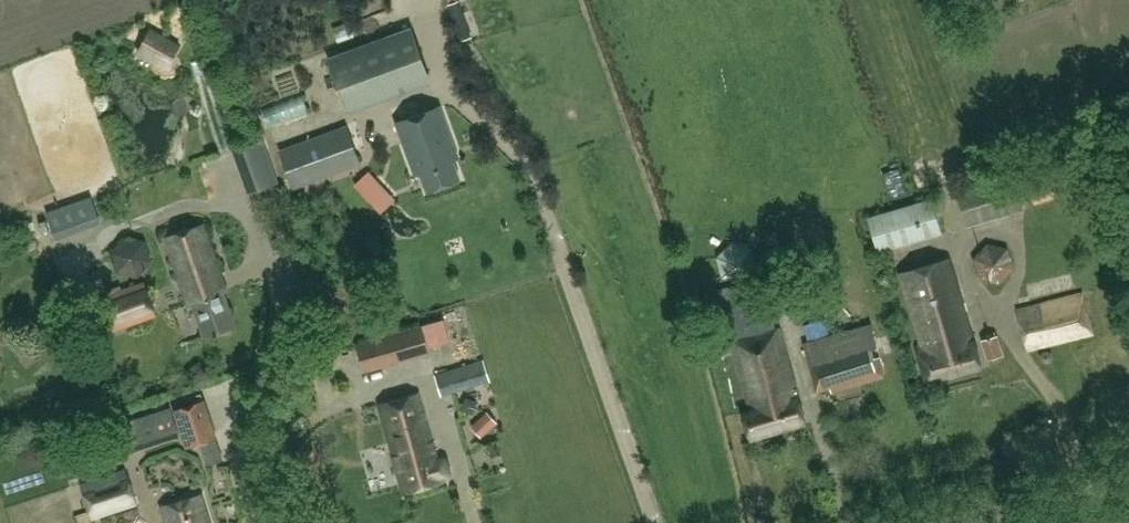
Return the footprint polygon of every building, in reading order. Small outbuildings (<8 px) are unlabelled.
[(459,1),(449,5),(461,39),(471,35),(459,1)] [(412,28),(328,57),(344,103),(428,74),(412,28)] [(181,46),(152,29),(139,51),(169,67),(181,46)] [(282,123),(309,111),(303,100),(277,112),(282,123)] [(439,107),(395,122),(414,175),(420,173),(426,191),(459,180),(449,151),(455,149),(439,107)] [(347,127),(280,151),(293,188),(360,164),(347,127)] [(248,192),(278,182),(263,139),(233,150),(248,192)] [(375,168),(360,179),(386,212),(400,201),(375,168)] [(1013,176),(956,192),(966,225),(1022,209),(1013,176)] [(90,198),(47,213),(55,238),(99,223),(90,198)] [(931,199),(865,218),(875,251),(941,233),(931,199)] [(203,224),(164,238),(188,306),(192,304),(204,337),(234,326),(223,293),(227,292),(203,224)] [(148,242),(123,238),(108,252),(114,272),(136,276),(154,261),(148,242)] [(999,283),(1013,268),(1008,246),(985,241),(972,259),(978,277),(999,283)] [(739,283),(744,281),(756,269),(752,248),(731,242),(715,257),(721,276),(739,283)] [(948,259),(900,274),(921,345),(916,347),(924,381),(980,368),(974,341),(973,342),(948,259)] [(753,279),(744,281),(739,283),(713,290),(720,309),(728,337),(774,325),(766,297),(765,295),(758,297),(753,279)] [(144,281),(99,296),(111,331),(156,315),(144,281)] [(1018,308),(1028,350),(1092,334),(1081,293),(1018,308)] [(803,324),(809,343),(802,345),(817,393),(829,389),(831,393),(885,376),(880,357),(873,359),(870,348),(876,346),(870,325),(830,337),(823,318),(803,324)] [(420,327),(358,345),(365,371),(428,353),(420,327)] [(751,411),(743,414),(750,440),(805,423),(779,329),(732,342),(751,411)] [(996,335),(981,339),(988,360),(1002,356),(996,335)] [(435,377),(440,395),(489,380),(484,362),(435,377)] [(444,459),(436,461),(419,394),(380,405),(403,493),(442,482),(441,479),(448,477),(449,475),(445,460),(444,459)] [(204,402),(176,411),(187,448),(216,439),(204,402)] [(484,434),(504,421),(497,410),(477,423),(484,434)] [(135,505),(125,472),(81,485),(90,518),(135,505)] [(223,500),(237,499),(236,474),(222,475),(223,500)] [(200,494),(160,506),(165,522),(208,522),(200,494)]
